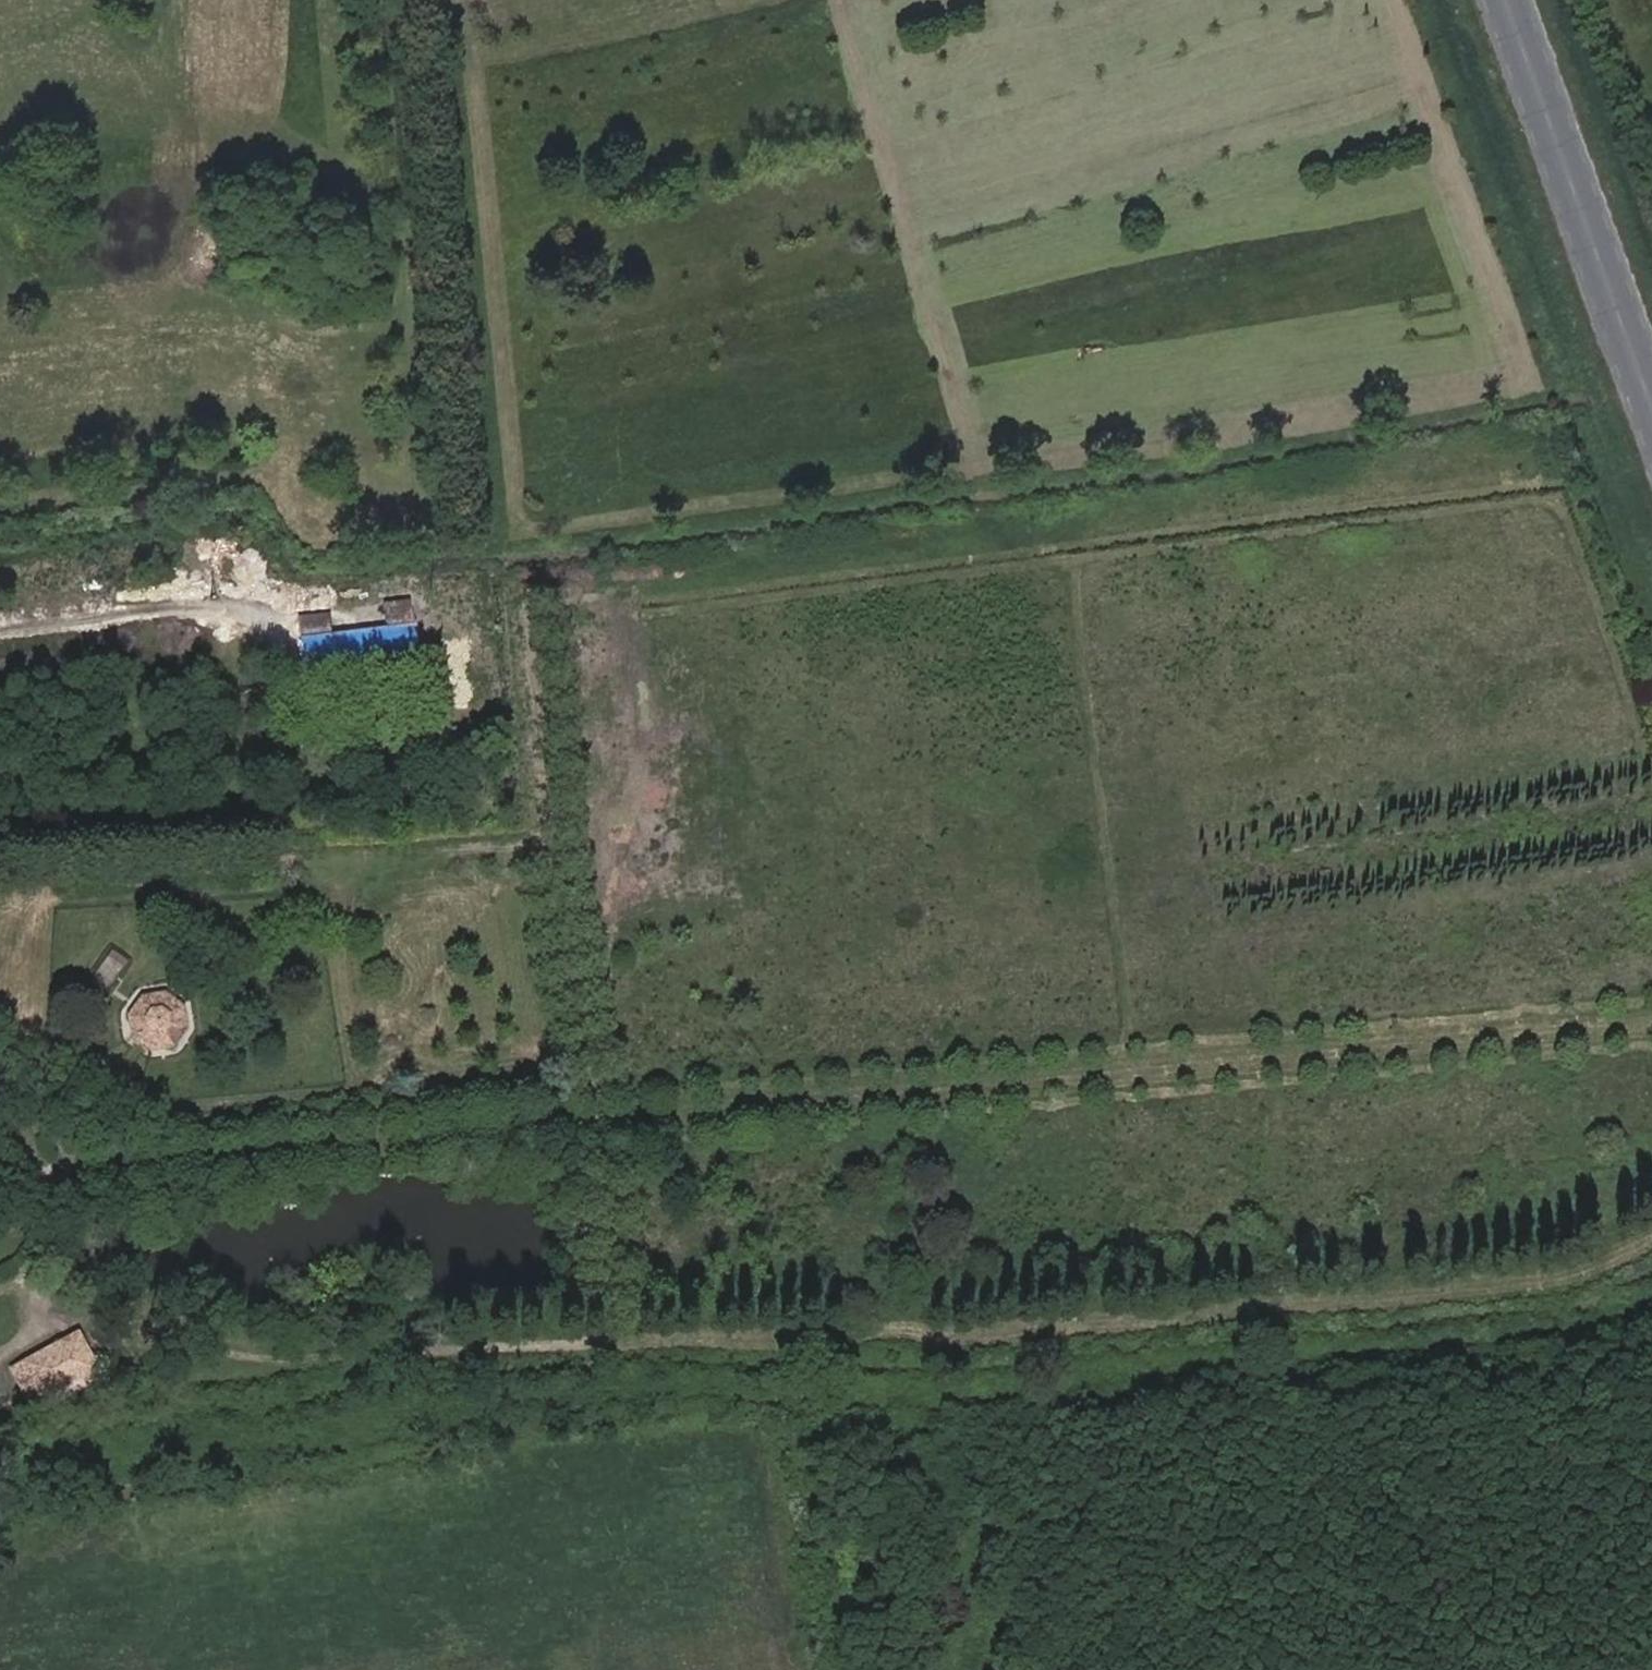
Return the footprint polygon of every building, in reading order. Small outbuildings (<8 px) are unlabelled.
[(318,613),(289,616),(297,678),(408,666),(401,601),(375,603),(377,628),(320,636),(318,613)] [(184,1005),(164,991),(140,996),(127,1015),(130,1039),(149,1052),(174,1049),(187,1029),(184,1005)] [(22,1358),(42,1400),(102,1372),(81,1329),(22,1358)]
